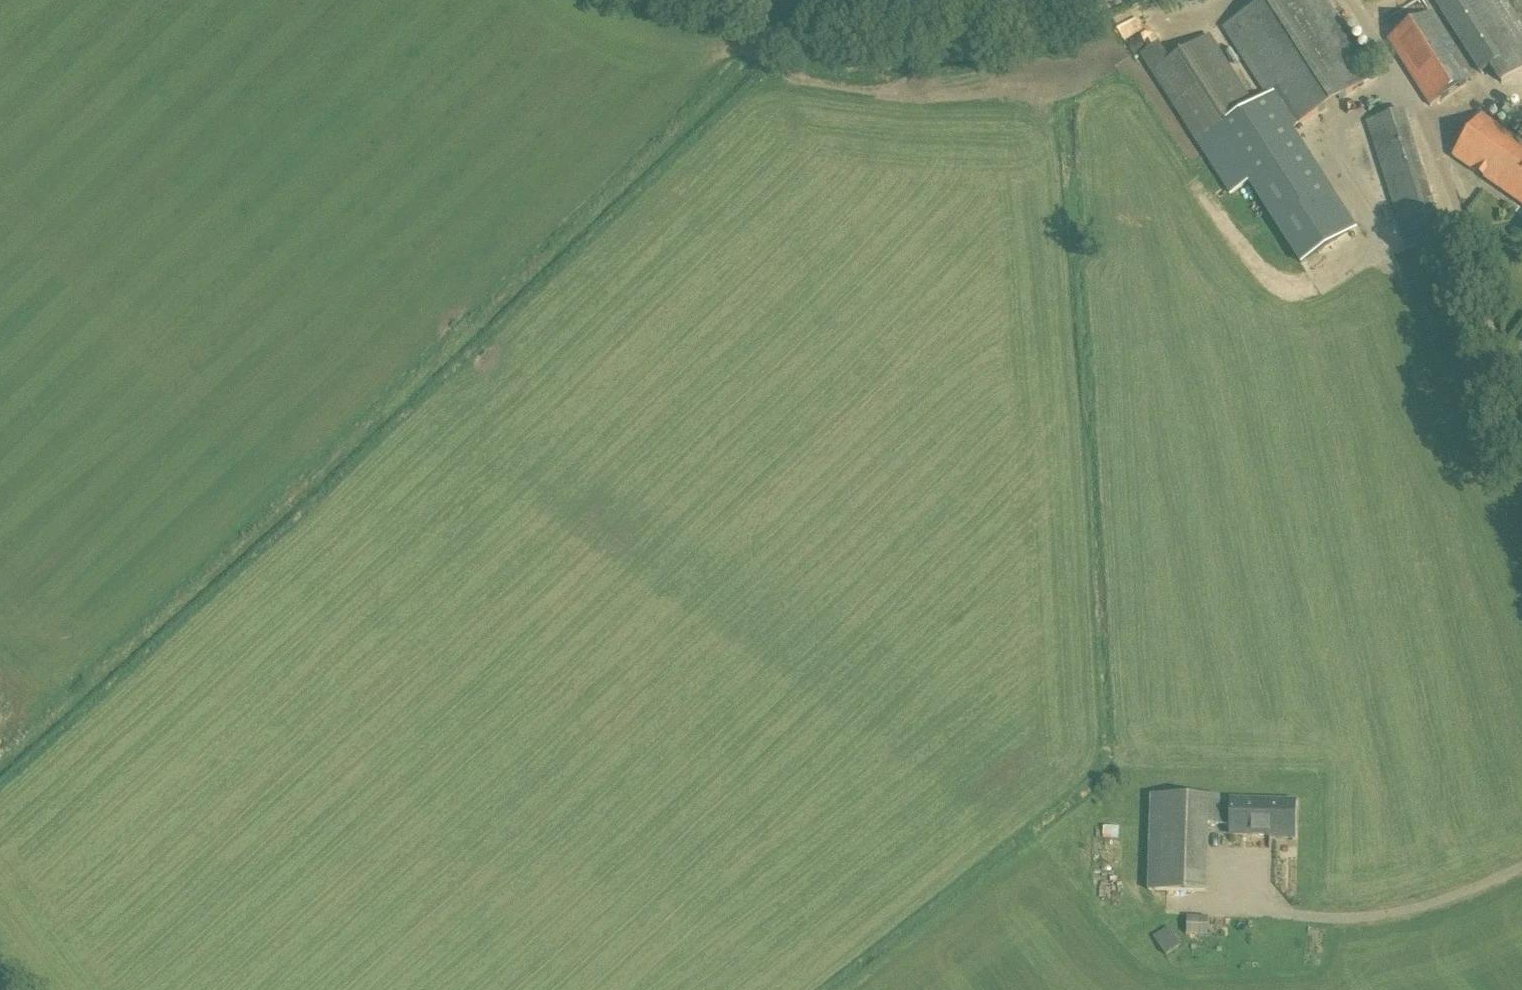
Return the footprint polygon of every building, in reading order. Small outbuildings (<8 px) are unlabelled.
[(1168,62),(1156,44),(1141,54),(1229,192),(1246,181),(1300,265),(1356,229),(1292,128),(1374,76),(1326,0),(1267,0),(1223,27),(1267,96),(1253,105),(1209,36),(1168,62)] [(1521,70),(1521,24),(1507,0),(1435,0),(1480,72),(1489,67),(1500,84),(1521,70)] [(1430,106),(1472,78),(1431,12),(1388,39),(1430,106)] [(1444,238),(1409,128),(1403,109),(1362,123),(1366,134),(1371,133),(1408,249),(1444,238)] [(1482,115),(1453,156),(1521,205),(1521,143),(1482,115)] [(1231,806),(1219,806),(1219,798),(1151,796),(1148,890),(1204,892),(1206,824),(1218,824),(1218,821),(1230,821),(1230,834),(1277,835),(1277,837),(1294,838),(1295,802),(1231,800),(1231,806)] [(1125,821),(1098,821),(1097,857),(1124,858),(1125,821)] [(1208,936),(1208,916),(1187,915),(1186,934),(1208,936)] [(1166,956),(1182,945),(1168,926),(1153,936),(1166,956)]
